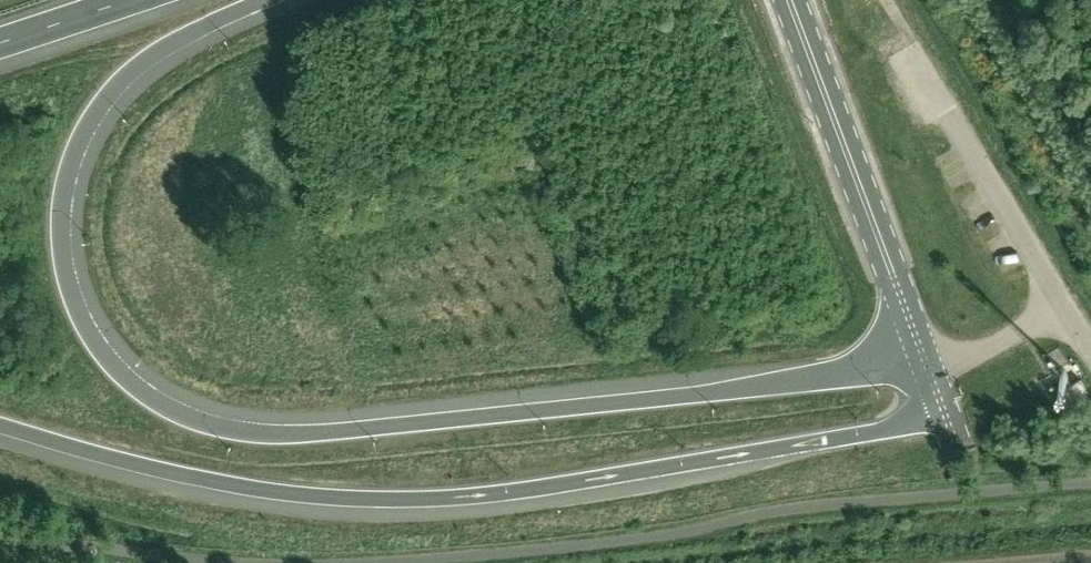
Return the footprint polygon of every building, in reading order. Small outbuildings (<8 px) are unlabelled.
[(1080,379),(1062,390),(1068,401),(1087,390),(1080,379)]
